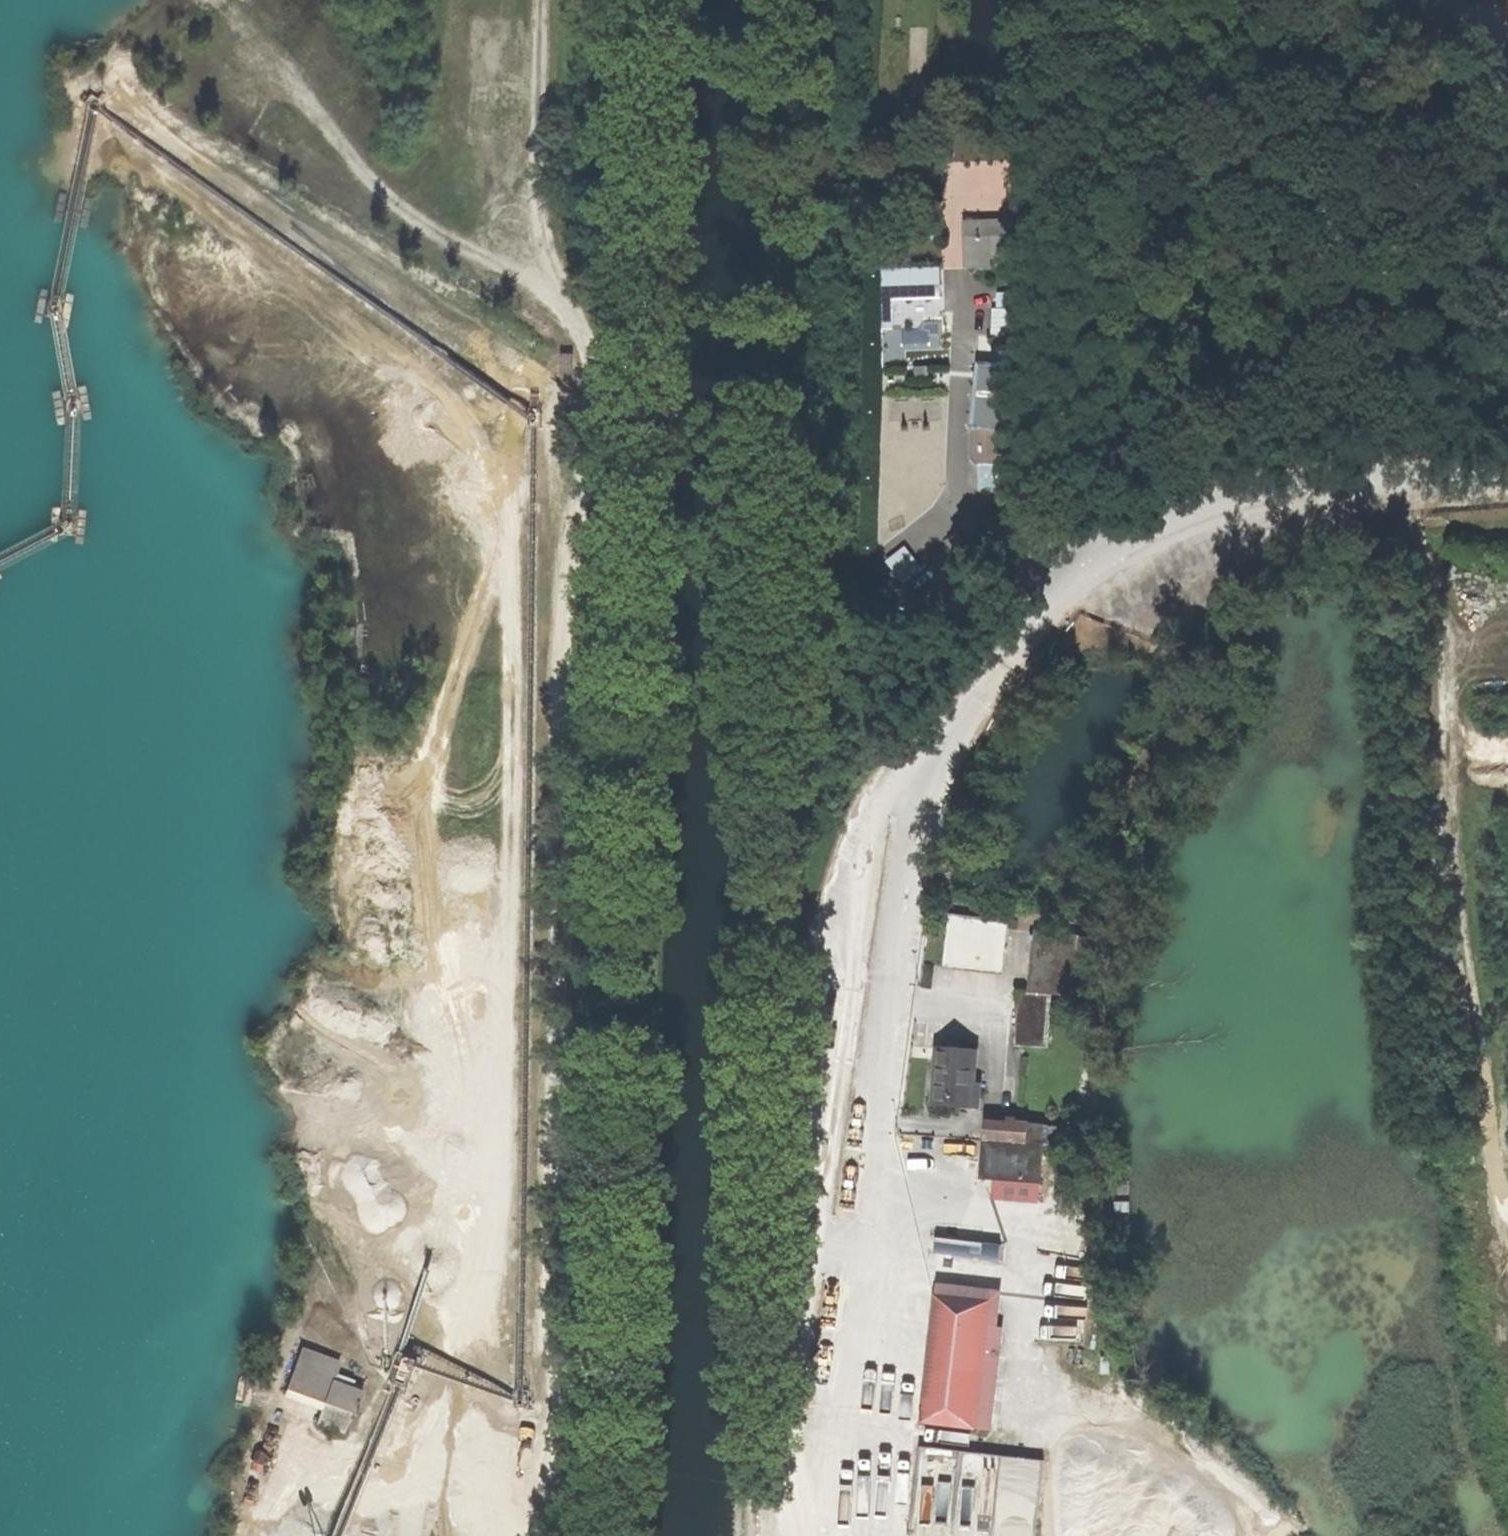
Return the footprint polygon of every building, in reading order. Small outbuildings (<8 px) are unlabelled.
[(1010,203),(1026,203),(1026,180),(1010,180),(1010,203)] [(1007,225),(1007,223),(985,224),(965,224),(966,267),(987,267),(987,257),(1017,256),(1017,225),(1007,225)] [(889,284),(890,297),(945,295),(944,283),(889,284)] [(1019,308),(993,307),(992,334),(1018,335),(1019,308)] [(890,363),(905,363),(905,348),(944,347),(944,322),(889,324),(890,363)] [(1020,365),(978,363),(972,456),(978,462),(1013,464),(1020,365)] [(945,917),(942,965),(996,969),(1000,921),(945,917)] [(1070,932),(1034,929),(1029,991),(1047,992),(1066,993),(1070,932)] [(1043,1044),(1047,992),(1029,991),(1014,989),(1010,1041),(1043,1044)] [(975,1051),(937,1048),(933,1100),(971,1103),(975,1051)] [(1047,1139),(984,1134),(981,1176),(1044,1181),(1047,1139)] [(984,1300),(935,1296),(922,1419),(972,1424),(984,1300)] [(303,1345),(287,1395),(325,1407),(321,1420),(353,1430),(367,1385),(340,1376),(345,1358),(303,1345)]
